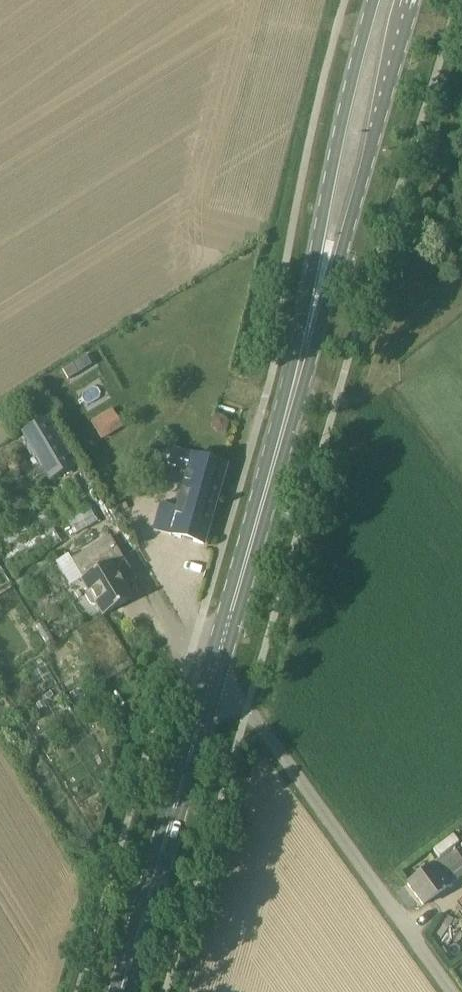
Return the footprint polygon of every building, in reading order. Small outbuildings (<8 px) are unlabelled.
[(112,410),(91,423),(102,440),(123,426),(112,410)] [(22,432),(51,480),(75,466),(46,418),(22,432)] [(204,544),(228,465),(193,455),(171,448),(155,440),(140,472),(158,482),(165,463),(189,471),(176,516),(161,512),(155,530),(204,544)] [(91,508),(70,516),(74,527),(95,519),(91,508)] [(99,604),(105,615),(133,598),(117,572),(128,565),(115,543),(90,558),(97,570),(83,578),(89,589),(87,590),(86,595),(91,604),(96,606),(99,604)] [(424,907),(451,888),(461,879),(461,862),(454,851),(407,885),(423,908),(424,907)]
